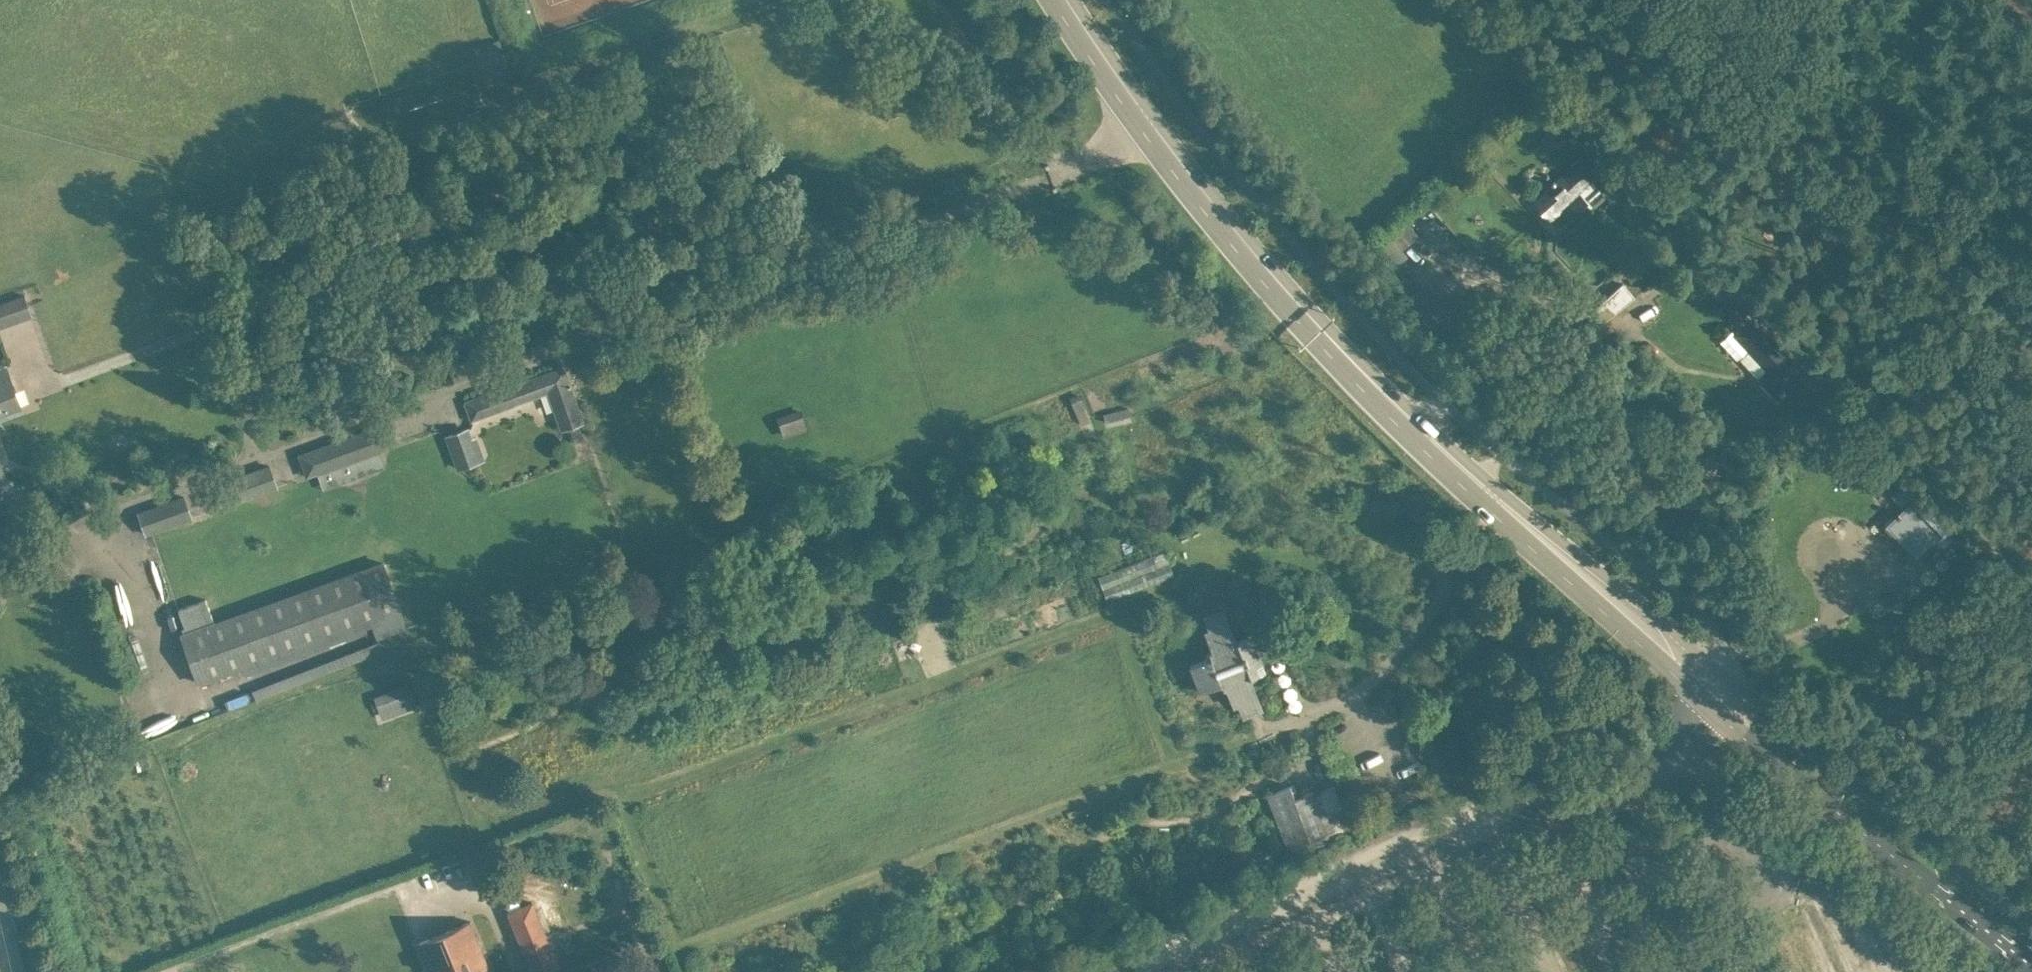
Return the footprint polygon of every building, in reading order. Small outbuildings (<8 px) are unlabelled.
[(1549,219),(1563,207),(1574,220),(1590,206),(1578,193),(1594,180),(1601,188),(1615,176),(1591,150),(1534,201),(1549,219)] [(1669,215),(1663,221),(1672,230),(1678,224),(1669,215)] [(1598,301),(1609,314),(1634,295),(1624,281),(1598,301)] [(33,316),(25,293),(0,302),(0,327),(33,316)] [(1733,293),(1718,305),(1734,323),(1748,309),(1733,293)] [(1753,315),(1733,334),(1765,368),(1756,376),(1776,397),(1805,370),(1753,315)] [(509,385),(465,402),(471,420),(516,404),(516,403),(550,390),(563,429),(582,422),(569,386),(571,385),(570,383),(569,384),(563,367),(510,386),(509,385)] [(20,405),(10,377),(0,381),(0,413),(20,405)] [(1077,393),(1068,397),(1074,410),(1083,407),(1077,393)] [(1107,426),(1131,420),(1127,406),(1104,412),(1107,426)] [(784,434),(807,426),(801,411),(778,419),(784,434)] [(383,422),(297,453),(306,477),(391,446),(383,422)] [(467,428),(448,435),(459,467),(478,461),(467,428)] [(278,486),(269,463),(214,483),(223,506),(278,486)] [(1914,479),(1906,487),(1912,493),(1920,485),(1914,479)] [(26,493),(29,501),(43,496),(40,487),(26,493)] [(1900,487),(1892,494),(1903,505),(1910,497),(1900,487)] [(183,494),(137,511),(145,534),(192,517),(183,494)] [(1911,502),(1887,525),(1917,557),(1941,534),(1911,502)] [(1097,573),(1106,598),(1175,573),(1165,548),(1097,573)] [(187,626),(189,632),(182,635),(198,682),(400,611),(384,564),(215,623),(206,599),(179,609),(185,626),(187,626)] [(1207,618),(1209,637),(1207,638),(1212,651),(1209,652),(1210,653),(1207,654),(1205,660),(1190,665),(1193,672),(1192,677),(1194,681),(1197,684),(1200,691),(1214,685),(1222,687),(1223,687),(1225,687),(1230,700),(1233,699),(1244,714),(1259,708),(1248,678),(1262,672),(1264,669),(1252,638),(1248,637),(1234,642),(1222,612),(1207,618)] [(374,696),(382,719),(416,707),(408,684),(374,696)] [(1266,794),(1280,830),(1287,849),(1333,831),(1317,790),(1295,799),(1290,785),(1266,794)] [(508,911),(533,971),(556,971),(560,970),(532,901),(508,911)] [(416,943),(428,971),(492,971),(471,921),(416,943)]
